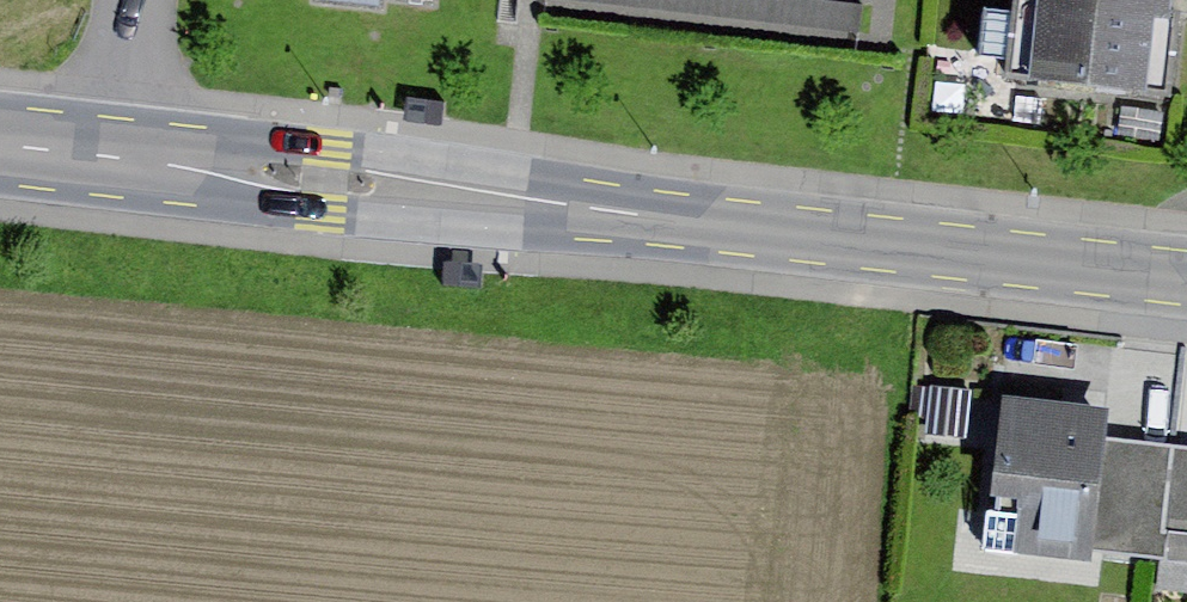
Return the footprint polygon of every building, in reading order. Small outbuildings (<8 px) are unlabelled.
[(450,13),(451,0),(320,0),(450,13)] [(806,0),(547,0),(547,3),(862,40),(866,7),(806,0)] [(1027,83),(1168,100),(1177,21),(1186,22),(1186,0),(1037,0),(1027,83)] [(406,94),(404,121),(442,125),(445,99),(406,94)] [(441,263),(440,283),(481,284),(482,264),(441,263)] [(965,440),(970,389),(929,386),(924,437),(965,440)] [(1107,407),(1000,398),(984,586),(1095,596),(1100,548),(1161,553),(1161,530),(1171,446),(1104,440),(1107,407)] [(1171,446),(1161,530),(1186,533),(1186,447),(1171,446)]
